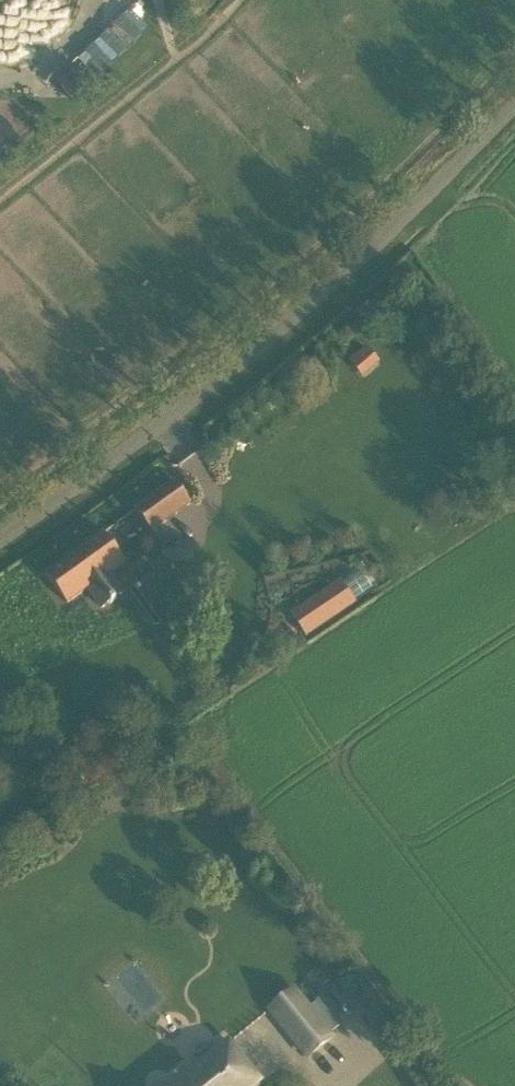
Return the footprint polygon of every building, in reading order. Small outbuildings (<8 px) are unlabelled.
[(363,376),(382,361),(368,343),(349,358),(363,376)] [(135,509),(151,531),(191,503),(175,481),(156,494),(135,509)] [(103,532),(45,573),(67,602),(88,587),(102,607),(110,601),(111,602),(115,599),(114,598),(122,593),(108,573),(125,561),(103,532)] [(306,636),(356,603),(341,580),(291,613),(306,636)] [(335,1036),(294,986),(265,1010),(306,1060),(335,1036)] [(230,1039),(170,1085),(239,1085),(256,1073),(230,1039)]
